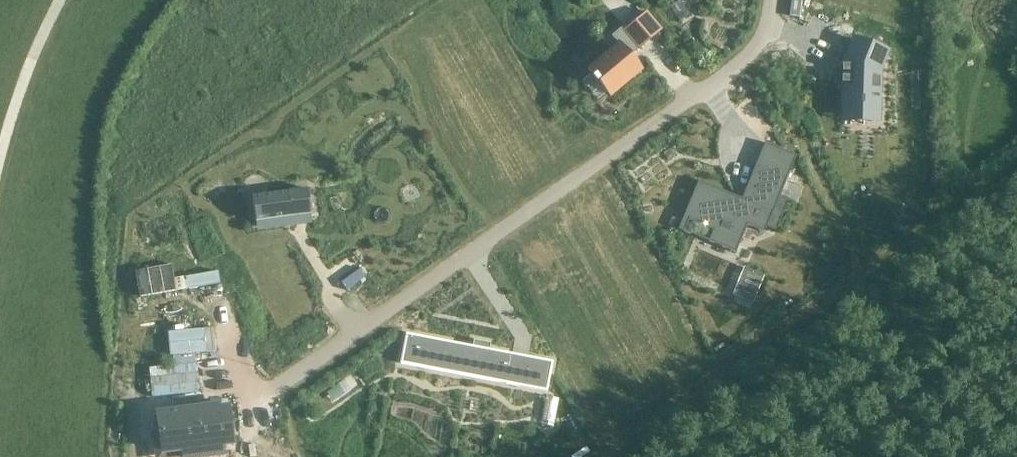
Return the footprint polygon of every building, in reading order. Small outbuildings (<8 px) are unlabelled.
[(645,13),(635,21),(651,40),(661,31),(645,13)] [(628,27),(622,32),(636,49),(638,50),(643,46),(628,27)] [(854,39),(836,84),(844,87),(843,112),(878,113),(880,69),(886,52),(854,39)] [(592,78),(596,83),(598,81),(610,96),(642,70),(619,43),(588,69),(594,77),(592,78)] [(696,198),(687,220),(740,242),(747,225),(748,226),(749,225),(748,224),(749,220),(776,231),(789,200),(752,185),(746,201),(698,181),(692,196),(696,198)] [(252,196),(256,222),(310,214),(307,189),(252,196)] [(762,274),(745,267),(735,290),(752,297),(762,274)] [(147,275),(131,279),(131,284),(139,316),(190,303),(198,303),(214,299),(210,283),(206,284),(190,284),(169,289),(165,272),(153,275),(147,275)] [(335,291),(339,303),(360,295),(355,283),(335,291)] [(406,334),(401,358),(507,378),(512,354),(489,350),(490,344),(474,340),(473,347),(406,334)] [(528,357),(522,387),(547,392),(553,362),(528,357)] [(158,414),(163,452),(183,449),(184,456),(201,456),(222,454),(221,444),(232,443),(228,409),(216,410),(216,407),(194,410),(163,414),(158,414)]
